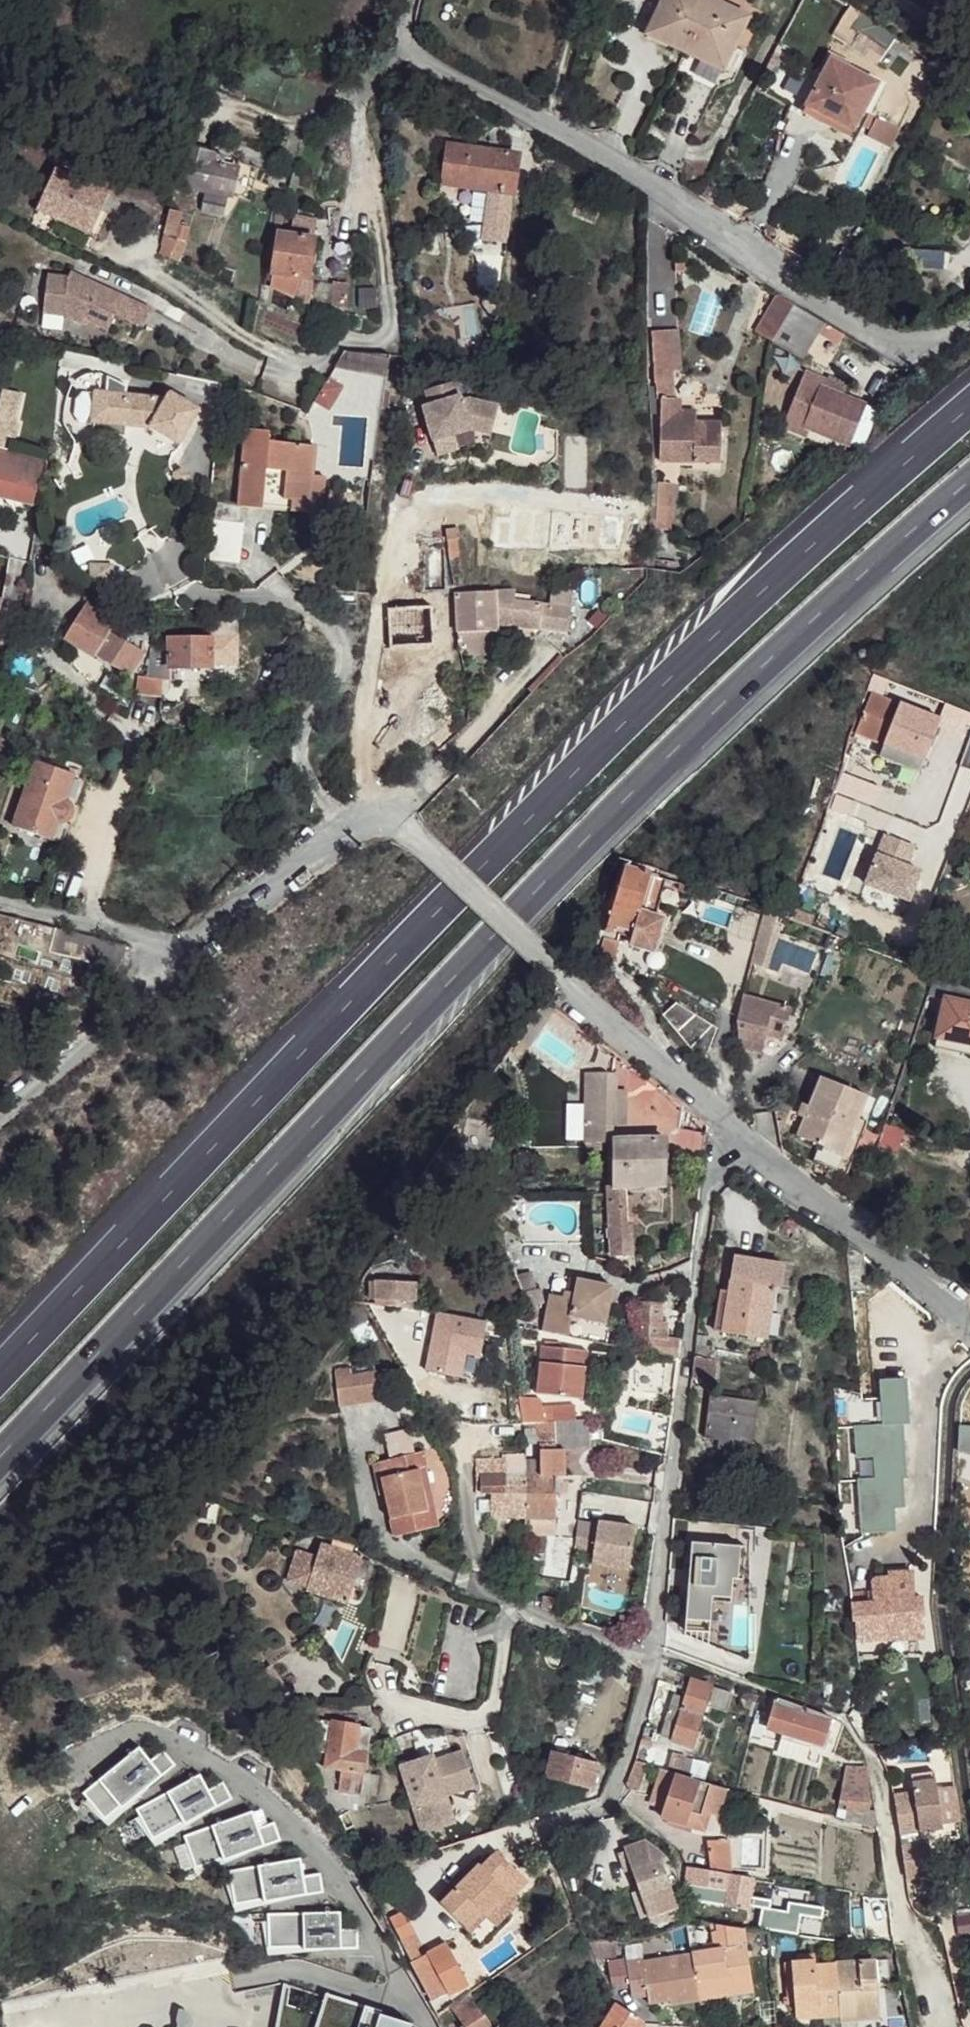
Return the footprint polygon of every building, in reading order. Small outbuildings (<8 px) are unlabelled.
[(704,0),(665,0),(652,25),(673,37),(671,43),(702,58),(705,53),(727,64),(748,22),(704,0)] [(866,21),(859,17),(842,44),(875,66),(894,39),(866,21)] [(673,37),(652,25),(649,32),(671,43),(673,37)] [(727,64),(705,53),(702,58),(725,70),(727,64)] [(879,83),(832,58),(807,105),(855,129),(879,83)] [(898,131),(876,119),(868,136),(890,148),(898,131)] [(518,157),(451,147),(446,188),(502,196),(513,197),(518,157)] [(224,158),(183,149),(174,185),(205,193),(227,198),(230,199),(237,168),(222,165),(224,158)] [(109,193),(57,170),(39,209),(77,226),(80,218),(95,225),(109,193)] [(222,216),(227,198),(205,193),(201,211),(222,216)] [(513,197),(502,196),(496,238),(506,241),(513,197)] [(180,212),(169,210),(161,244),(165,245),(171,247),(180,212)] [(95,225),(80,218),(77,226),(91,233),(95,225)] [(312,227),(291,225),(287,236),(311,239),(312,227)] [(287,236),(276,235),(271,282),(295,296),(302,279),(309,280),(313,240),(311,239),(287,236)] [(354,245),(329,244),(332,287),(347,286),(354,245)] [(171,247),(165,245),(162,252),(176,259),(179,252),(171,247)] [(67,279),(45,277),(41,316),(61,318),(83,329),(86,323),(107,334),(115,319),(143,332),(151,313),(70,275),(67,279)] [(821,321),(777,298),(759,335),(771,342),(800,357),(817,330),(821,321)] [(843,334),(821,321),(817,330),(838,343),(843,334)] [(679,324),(653,325),(654,366),(670,366),(680,365),(679,324)] [(670,366),(654,366),(655,406),(659,407),(662,467),(697,467),(694,427),(694,417),(678,417),(676,404),(671,405),(670,366)] [(828,382),(808,374),(787,432),(806,440),(808,434),(847,447),(863,406),(825,391),(828,382)] [(800,383),(784,376),(774,401),(791,407),(800,383)] [(342,388),(328,379),(314,400),(329,410),(342,388)] [(458,384),(427,392),(431,407),(425,409),(434,442),(471,432),(492,438),(499,408),(470,401),(463,403),(458,384)] [(132,396),(95,392),(92,423),(128,427),(123,424),(122,421),(119,417),(117,415),(118,411),(121,409),(124,406),(129,401),(132,396)] [(2,393),(0,402),(0,416),(1,414),(6,414),(11,395),(2,393)] [(165,401),(132,396),(129,401),(124,406),(121,409),(118,411),(117,415),(119,417),(122,421),(123,424),(128,427),(152,429),(178,446),(199,412),(170,394),(165,401)] [(721,427),(694,427),(697,467),(723,466),(721,427)] [(270,435),(247,432),(239,509),(262,511),(264,500),(292,503),(309,504),(311,479),(315,450),(269,445),(270,435)] [(0,454),(0,469),(14,472),(17,457),(0,454)] [(17,457),(14,472),(0,469),(0,517),(28,522),(37,461),(17,457)] [(324,480),(311,479),(309,504),(292,503),(290,516),(321,518),(324,480)] [(666,490),(653,489),(648,566),(661,568),(668,528),(671,529),(672,512),(667,512),(666,490)] [(460,528),(447,530),(451,559),(461,558),(458,539),(462,538),(460,528)] [(560,588),(550,592),(550,603),(570,606),(571,590),(560,588)] [(482,593),(457,594),(458,631),(496,631),(496,615),(496,593),(482,593)] [(515,594),(496,593),(496,615),(568,624),(570,606),(550,603),(528,601),(515,600),(515,594)] [(117,622),(88,604),(82,617),(109,634),(117,622)] [(431,606),(387,607),(390,648),(432,646),(431,606)] [(82,617),(79,615),(65,640),(126,678),(142,654),(109,634),(82,617)] [(235,623),(207,622),(207,638),(213,638),(211,664),(233,666),(235,623)] [(207,638),(170,636),(169,650),(170,666),(211,669),(211,664),(213,638),(207,638)] [(432,646),(390,648),(390,658),(432,658),(432,646)] [(169,650),(150,650),(145,677),(137,678),(134,696),(161,698),(162,681),(171,681),(170,666),(169,650)] [(893,702),(870,693),(865,715),(890,731),(898,714),(890,710),(893,702)] [(918,771),(938,718),(901,704),(898,714),(890,731),(880,757),(918,771)] [(943,725),(963,734),(969,718),(969,711),(953,704),(943,725)] [(85,780),(34,761),(12,824),(63,843),(85,780)] [(650,872),(626,865),(615,905),(639,911),(650,872)] [(655,949),(664,918),(639,911),(615,905),(608,928),(620,931),(632,933),(630,941),(655,949)] [(113,956),(113,935),(62,935),(62,956),(113,956)] [(615,948),(617,941),(605,937),(604,945),(615,948)] [(954,983),(952,996),(969,1000),(969,988),(954,983)] [(781,1036),(790,1003),(742,991),(734,1020),(738,1045),(759,1051),(764,1032),(781,1036)] [(946,995),(937,1035),(969,1042),(969,1000),(952,996),(946,995)] [(679,1000),(666,1013),(709,1063),(720,1027),(679,1000)] [(937,1035),(935,1044),(969,1053),(969,1042),(937,1035)] [(628,1071),(620,1080),(651,1103),(653,1132),(693,1135),(694,1131),(694,1122),(676,1100),(673,1104),(628,1071)] [(865,1091),(817,1072),(795,1132),(843,1150),(865,1091)] [(589,1073),(588,1144),(608,1145),(609,1137),(613,1137),(614,1128),(617,1128),(618,1074),(613,1074),(589,1073)] [(897,1148),(899,1127),(883,1125),(880,1146),(897,1148)] [(661,1138),(613,1139),(614,1187),(614,1189),(624,1190),(661,1188),(661,1138)] [(614,1187),(608,1186),(609,1251),(629,1252),(628,1221),(624,1220),(624,1190),(614,1189),(614,1187)] [(784,1265),(733,1257),(728,1290),(727,1299),(717,1298),(712,1329),(766,1338),(774,1288),(780,1288),(784,1265)] [(529,1270),(516,1274),(528,1305),(543,1301),(539,1287),(535,1288),(529,1270)] [(570,1276),(567,1289),(575,1291),(578,1277),(570,1276)] [(550,1292),(541,1329),(566,1334),(571,1312),(604,1320),(611,1284),(578,1277),(575,1291),(567,1289),(565,1288),(563,1294),(550,1292)] [(417,1283),(375,1281),(374,1300),(416,1302),(417,1283)] [(728,1290),(718,1289),(717,1298),(727,1299),(728,1290)] [(640,1335),(643,1350),(677,1357),(679,1337),(664,1335),(665,1320),(659,1320),(659,1304),(638,1303),(643,1334),(640,1335)] [(541,1344),(535,1391),(580,1396),(582,1381),(567,1379),(570,1362),(584,1364),(586,1350),(541,1344)] [(720,1362),(695,1355),(692,1376),(716,1380),(720,1362)] [(584,1364),(570,1362),(567,1379),(582,1381),(584,1364)] [(380,1402),(377,1370),(335,1373),(337,1405),(380,1402)] [(758,1404),(712,1396),(704,1434),(734,1440),(751,1442),(758,1404)] [(555,1406),(554,1419),(588,1419),(587,1406),(555,1406)] [(656,1416),(651,1452),(665,1455),(670,1417),(656,1416)] [(488,1513),(522,1514),(556,1516),(557,1474),(562,1474),(560,1445),(574,1444),(587,1440),(588,1419),(554,1419),(537,1421),(537,1449),(540,1449),(539,1473),(521,1472),(502,1474),(501,1488),(488,1488),(488,1513)] [(961,1428),(961,1454),(969,1455),(969,1428),(961,1428)] [(751,1442),(734,1440),(732,1454),(749,1457),(751,1442)] [(418,1442),(385,1453),(390,1469),(380,1473),(399,1530),(434,1519),(415,1462),(423,1458),(418,1442)] [(851,1449),(838,1448),(841,1531),(841,1536),(854,1536),(851,1449)] [(423,1458),(415,1462),(434,1519),(442,1516),(423,1458)] [(556,1516),(522,1514),(524,1533),(557,1533),(556,1516)] [(635,1528),(576,1518),(573,1549),(592,1553),(591,1562),(627,1569),(635,1528)] [(693,1540),(685,1629),(728,1632),(731,1602),(745,1603),(750,1545),(693,1540)] [(298,1550),(289,1577),(306,1583),(305,1588),(346,1602),(364,1557),(323,1543),(316,1557),(298,1550)] [(874,1592),(852,1592),(853,1619),(856,1620),(857,1640),(924,1637),(923,1596),(914,1596),(912,1571),(891,1572),(890,1578),(883,1578),(878,1580),(875,1581),(874,1585),(874,1592)] [(728,1632),(685,1629),(685,1634),(727,1651),(728,1632)] [(679,1714),(672,1740),(694,1746),(712,1686),(690,1679),(686,1692),(679,1714)] [(686,1692),(676,1688),(669,1711),(679,1714),(686,1692)] [(808,1708),(776,1697),(767,1724),(822,1744),(831,1717),(808,1708)] [(365,1769),(371,1726),(312,1717),(307,1746),(329,1749),(327,1763),(343,1766),(341,1785),(361,1788),(365,1769)] [(650,1741),(641,1738),(635,1760),(656,1766),(693,1776),(696,1761),(649,1746),(650,1741)] [(146,1785),(147,1787),(175,1764),(163,1750),(151,1761),(139,1747),(83,1793),(104,1819),(146,1785)] [(598,1758),(552,1750),(546,1778),(592,1785),(598,1758)] [(432,1755),(399,1765),(421,1832),(453,1821),(445,1794),(473,1785),(462,1751),(434,1760),(432,1755)] [(861,1766),(846,1762),(839,1799),(846,1801),(845,1805),(853,1806),(861,1766)] [(697,1777),(693,1776),(656,1766),(647,1803),(661,1807),(658,1816),(685,1822),(688,1815),(697,1777)] [(381,1772),(365,1769),(361,1788),(378,1791),(381,1772)] [(916,1794),(895,1797),(907,1879),(935,1875),(931,1842),(922,1843),(921,1835),(944,1831),(936,1773),(914,1776),(916,1794)] [(137,1809),(153,1838),(199,1813),(201,1816),(232,1799),(223,1782),(208,1790),(200,1775),(137,1809)] [(724,1786),(697,1777),(688,1815),(707,1821),(715,1794),(721,1794),(724,1786)] [(237,1855),(280,1840),(274,1822),(258,1828),(252,1812),(185,1836),(197,1867),(236,1853),(237,1855)] [(645,1837),(623,1846),(651,1925),(680,1913),(659,1856),(667,1855),(665,1850),(645,1837)] [(711,1866),(732,1865),(730,1839),(709,1840),(711,1866)] [(477,1864),(440,1904),(466,1929),(480,1915),(484,1917),(506,1893),(511,1897),(525,1881),(492,1852),(480,1866),(477,1864)] [(279,1900),(323,1891),(320,1873),(286,1880),(282,1861),(230,1872),(236,1905),(278,1897),(279,1900)] [(752,1873),(688,1865),(685,1882),(726,1888),(724,1902),(747,1905),(752,1873)] [(506,1893),(484,1917),(494,1926),(517,1903),(511,1897),(506,1893)] [(394,1914),(405,1935),(417,1929),(406,1908),(394,1914)] [(322,1949),(358,1948),(357,1929),(340,1929),(340,1912),(268,1914),(269,1948),(322,1946),(322,1949)] [(745,1929),(717,1934),(720,1950),(722,1957),(692,1962),(696,1993),(751,1984),(754,1985),(745,1929)] [(450,1940),(415,1957),(434,1996),(448,1990),(450,1994),(471,1984),(450,1940)] [(720,1950),(690,1954),(692,1962),(722,1957),(720,1950)] [(641,1959),(626,1963),(630,1994),(645,1992),(646,2006),(665,2004),(667,2010),(697,2005),(696,1993),(692,1962),(690,1954),(641,1963),(641,1959)] [(816,1958),(794,1961),(797,2009),(818,2006),(820,2014),(841,2013),(837,1961),(817,1963),(816,1958)] [(875,1958),(837,1961),(841,2013),(842,2019),(857,2017),(880,2015),(878,1982),(875,1958)] [(888,1958),(875,1958),(878,1982),(891,1980),(888,1958)] [(412,2024),(327,1996),(321,2015),(288,2004),(290,1985),(286,1983),(278,2026),(411,2026),(412,2024)] [(751,1984),(696,1993),(697,2005),(754,1996),(751,1984)] [(451,2006),(466,2026),(491,2026),(469,1995),(451,2006)] [(604,2026),(640,2026),(643,2022),(639,2016),(632,2011),(617,2004),(612,2014),(604,2026)] [(818,2006),(797,2009),(797,2017),(820,2014),(818,2006)] [(880,2015),(857,2017),(858,2024),(881,2022),(880,2015)]
